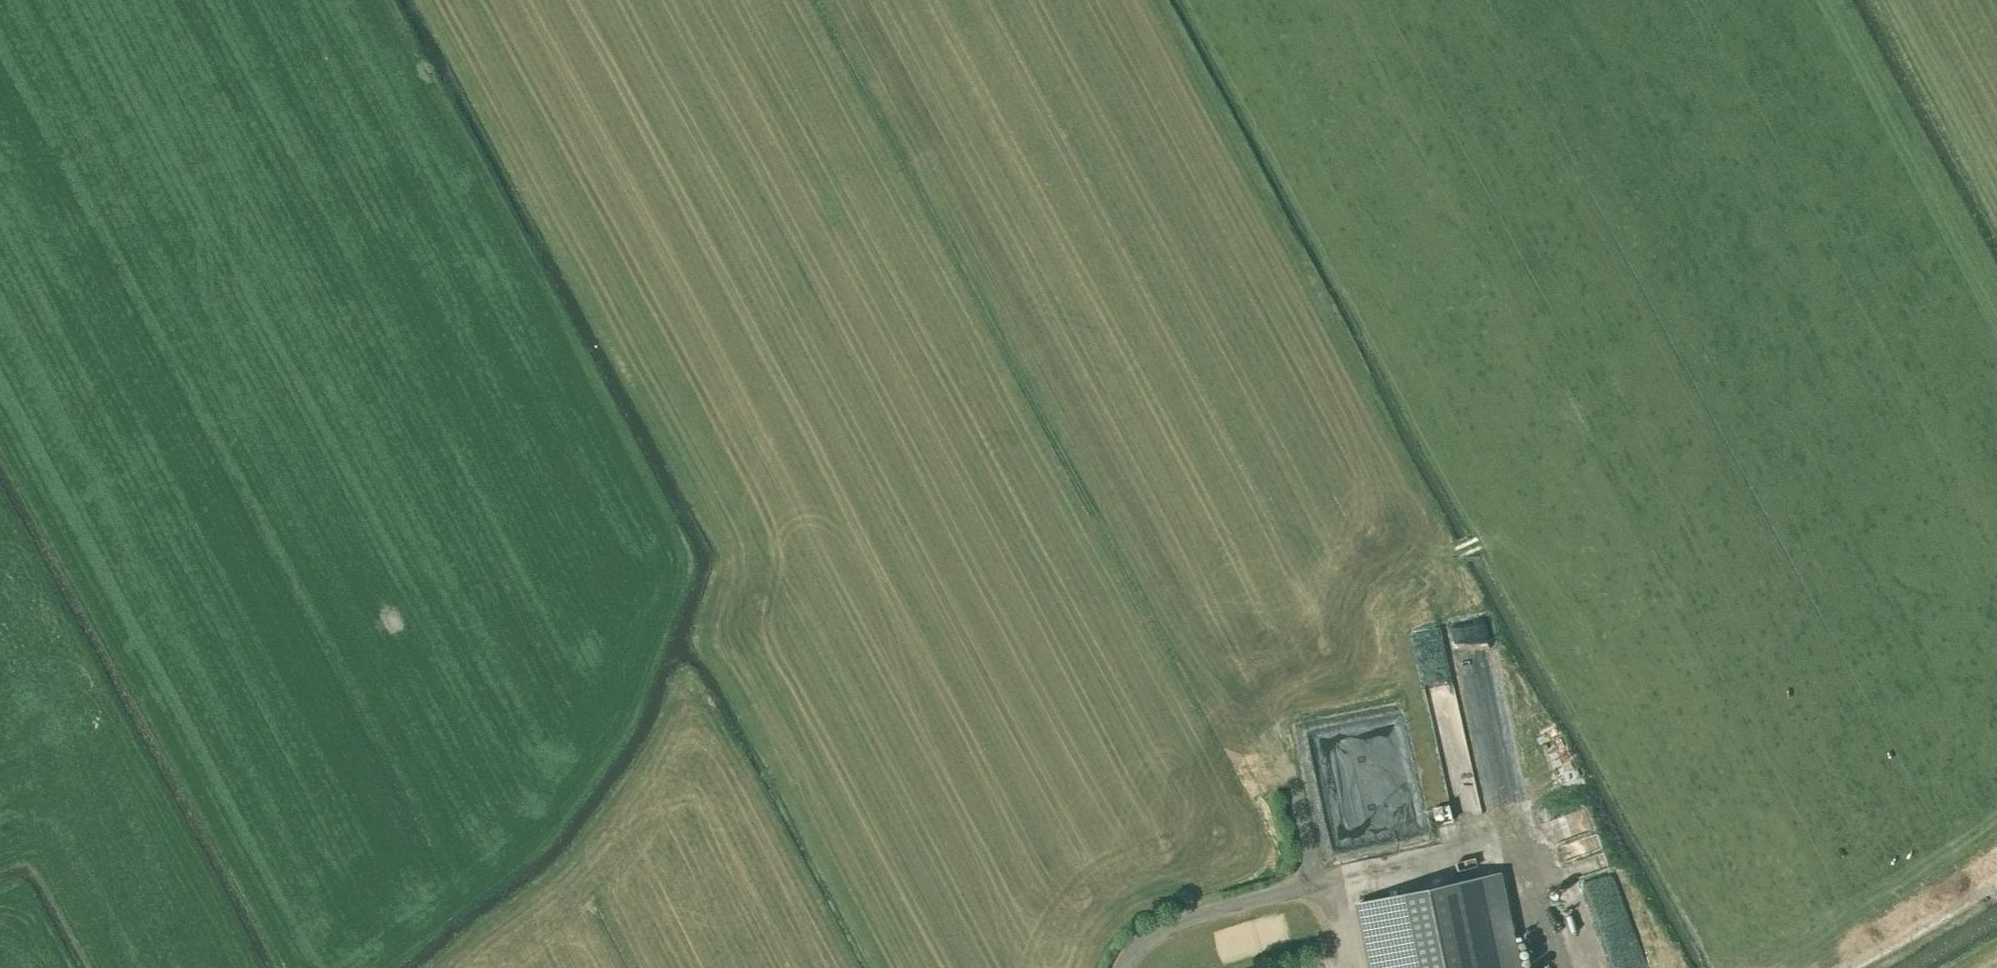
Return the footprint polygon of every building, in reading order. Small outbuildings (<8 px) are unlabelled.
[(1414,637),(1426,686),(1450,680),(1439,631),(1414,637)] [(1339,848),(1405,836),(1400,806),(1379,809),(1376,796),(1358,799),(1354,778),(1339,780),(1336,765),(1348,763),(1345,742),(1321,746),(1339,848)] [(1371,967),(1515,967),(1495,874),(1357,904),(1371,967)]
